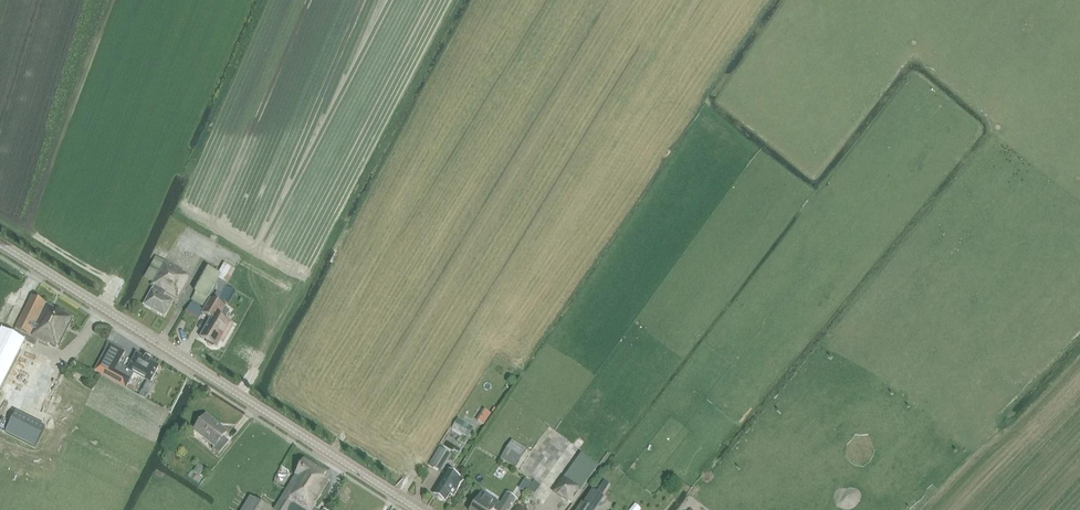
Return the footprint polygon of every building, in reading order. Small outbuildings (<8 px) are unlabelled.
[(177,301),(190,279),(182,274),(184,271),(164,261),(169,254),(160,249),(144,277),(152,282),(150,286),(153,288),(142,306),(165,318),(174,301),(164,296),(165,294),(177,301)] [(203,308),(207,300),(208,300),(214,290),(222,294),(235,269),(224,263),(215,258),(209,269),(208,268),(194,293),(195,293),(191,301),(203,308)] [(58,348),(73,318),(47,304),(47,303),(31,295),(12,335),(24,341),(35,346),(38,341),(48,346),(49,345),(58,348)] [(210,299),(202,313),(211,318),(201,338),(208,341),(208,344),(213,347),(216,346),(218,347),(221,341),(224,342),(233,325),(219,318),(225,307),(210,299)] [(24,341),(12,335),(1,329),(0,331),(0,391),(24,341)] [(130,340),(112,330),(101,353),(102,354),(93,374),(101,377),(102,375),(126,389),(131,379),(107,365),(109,358),(119,363),(130,340)] [(126,370),(150,382),(151,383),(151,382),(160,365),(159,364),(150,360),(151,359),(150,358),(149,359),(146,357),(147,357),(145,356),(145,357),(136,352),(135,351),(135,352),(135,353),(126,370)] [(153,403),(160,407),(165,398),(159,394),(153,403)] [(482,423),(490,412),(483,407),(476,418),(482,423)] [(17,413),(6,433),(36,448),(43,433),(46,428),(17,413)] [(206,415),(193,431),(214,448),(212,449),(219,454),(230,441),(224,436),(227,432),(206,415)] [(468,438),(474,427),(458,418),(452,428),(468,438)] [(515,468),(527,449),(512,440),(500,459),(515,468)] [(545,445),(537,456),(547,463),(554,452),(545,445)] [(428,466),(437,471),(448,454),(438,449),(428,466)] [(314,508),(330,483),(323,479),(327,472),(304,458),(281,497),(282,497),(282,498),(274,509),(317,509),(314,508)] [(280,466),(274,479),(284,484),(290,471),(280,466)] [(462,480),(451,474),(447,471),(442,481),(433,495),(445,502),(449,494),(454,497),(458,489),(457,489),(462,480)] [(399,476),(394,485),(401,488),(405,479),(399,476)] [(568,503),(579,488),(563,477),(552,492),(568,503)] [(533,492),(539,484),(534,479),(527,487),(533,492)] [(604,497),(592,489),(583,503),(582,502),(576,509),(596,509),(604,497)] [(495,500),(482,492),(471,509),(493,509),(494,509),(508,509),(512,505),(515,498),(507,493),(500,504),(495,500)] [(250,496),(242,509),(272,509),(250,496)] [(640,506),(633,501),(627,509),(637,509),(640,506)]
